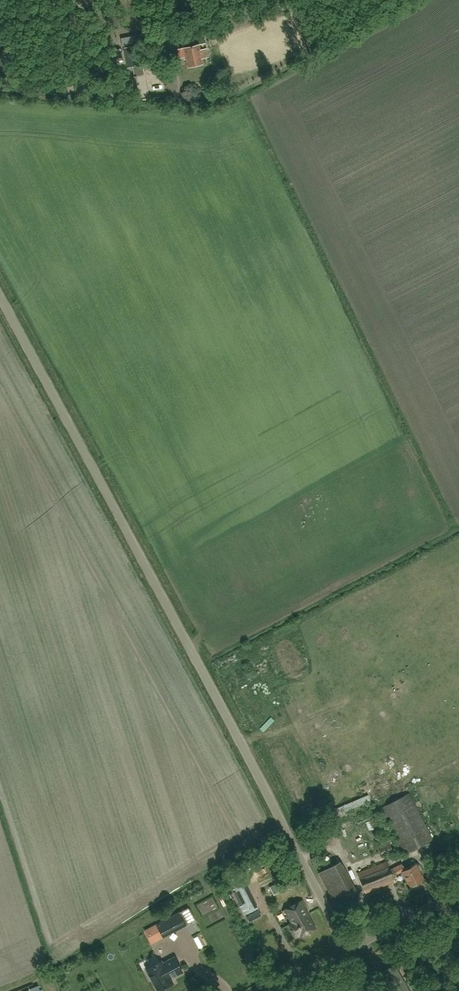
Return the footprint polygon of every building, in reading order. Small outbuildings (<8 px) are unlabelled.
[(163,50),(171,49),(170,39),(161,40),(163,50)] [(0,43),(0,74),(8,72),(3,43),(0,43)] [(124,46),(128,66),(143,63),(140,43),(124,46)] [(187,67),(204,63),(200,44),(177,48),(179,57),(185,56),(187,67)] [(405,854),(434,839),(410,793),(381,807),(405,854)] [(388,841),(377,846),(382,856),(393,851),(388,841)] [(410,887),(424,879),(419,870),(421,869),(419,865),(417,865),(416,864),(413,860),(403,865),(402,864),(390,869),(386,860),(357,872),(366,893),(395,881),(393,876),(402,872),(410,887)] [(230,879),(247,914),(259,908),(242,874),(230,879)] [(299,937),(316,928),(301,900),(284,909),(292,922),(289,924),(296,937),(298,935),(299,937)] [(180,913),(157,925),(163,936),(186,924),(180,913)] [(152,942),(163,936),(157,925),(146,931),(152,942)] [(203,935),(197,937),(201,949),(206,948),(203,935)] [(152,978),(159,990),(173,983),(170,977),(174,975),(174,976),(182,972),(175,958),(163,964),(161,961),(147,969),(148,971),(146,972),(150,980),(152,978)] [(383,968),(397,990),(412,990),(394,961),(383,968)]
